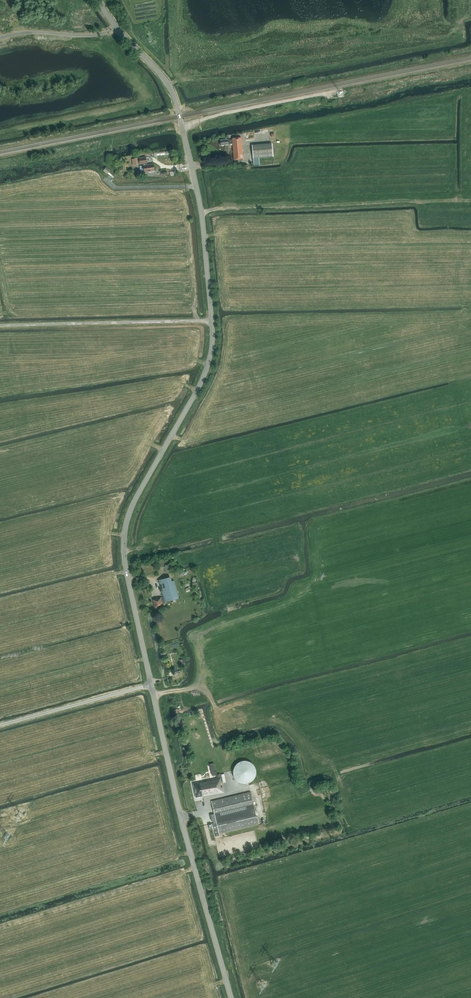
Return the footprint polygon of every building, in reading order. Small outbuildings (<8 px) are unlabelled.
[(243,158),(241,137),(232,138),(232,139),(228,139),(220,140),(220,145),(228,144),(233,144),(234,159),(243,158)] [(273,157),(272,143),(252,145),(253,158),(259,158),(273,157)] [(147,165),(146,157),(133,159),(134,165),(143,164),(144,166),(140,166),(141,173),(145,172),(155,171),(154,164),(147,165)] [(169,577),(159,580),(163,597),(153,600),(155,608),(163,606),(161,601),(164,600),(165,602),(179,598),(174,580),(170,581),(169,577)] [(244,783),(247,783),(249,782),(251,781),(253,780),(254,778),(255,776),(256,774),(256,772),(256,770),(255,768),(254,766),(253,764),(251,763),(249,762),(247,761),(245,761),(242,761),(240,761),(238,763),(236,764),(235,766),(234,768),(234,770),(233,772),(234,774),(234,776),(235,778),(237,780),(238,781),(240,782),(242,783),(244,783)] [(219,778),(193,783),(196,797),(202,796),(202,797),(224,793),(222,782),(220,782),(219,778)] [(258,824),(254,809),(254,808),(250,792),(211,801),(216,823),(212,824),(213,829),(218,828),(219,833),(258,824)]
